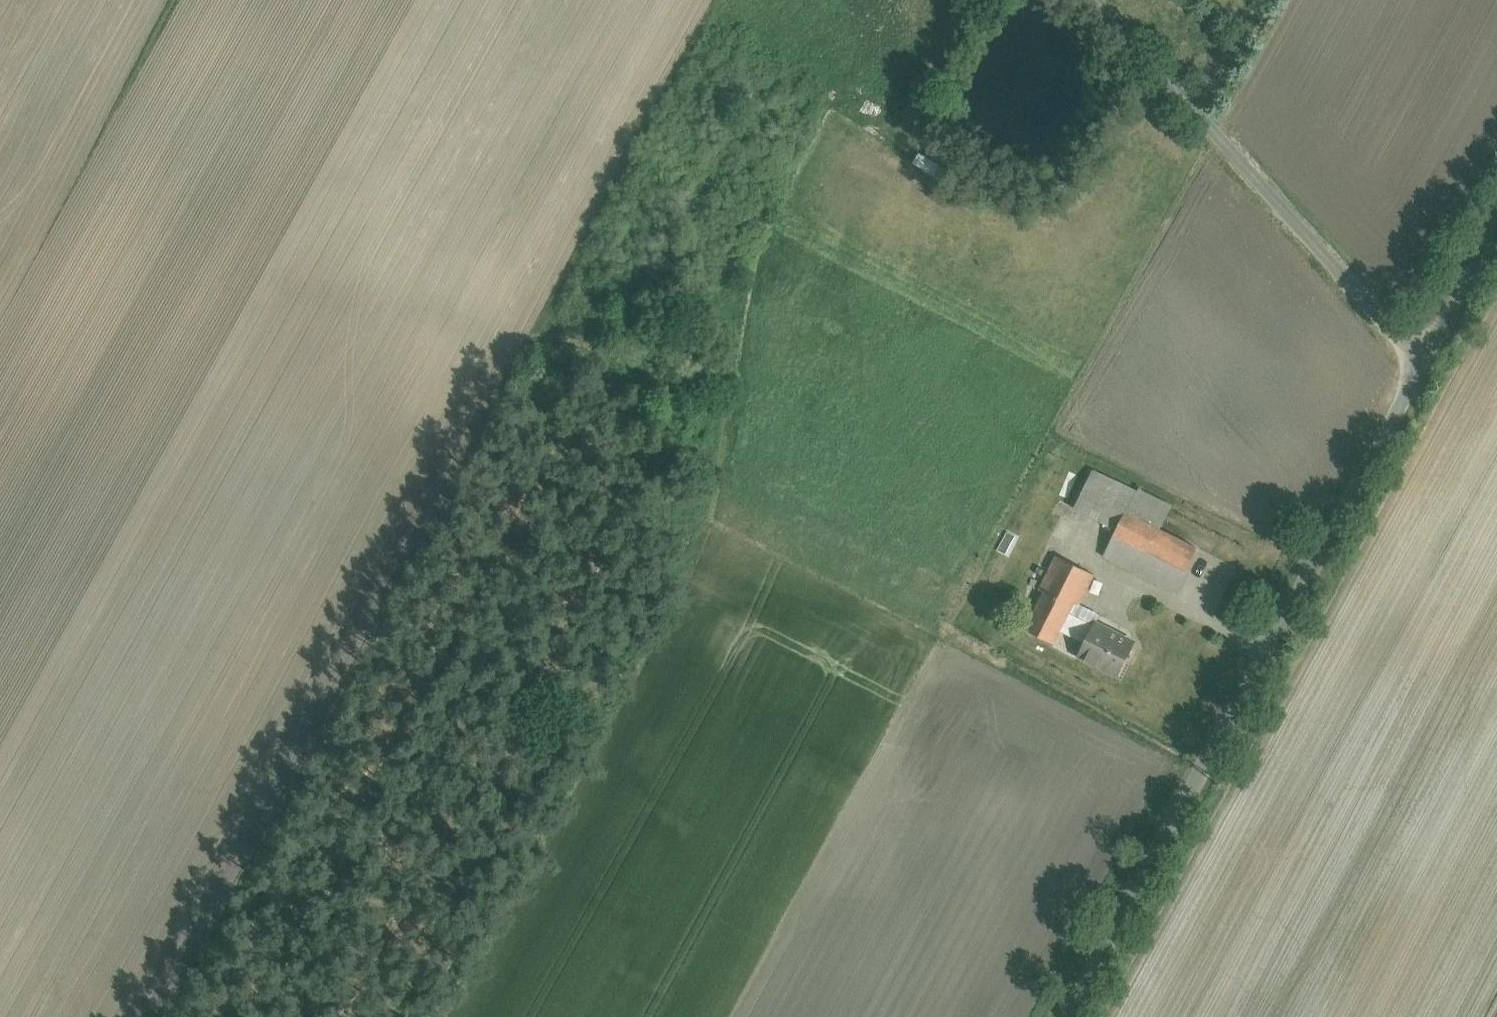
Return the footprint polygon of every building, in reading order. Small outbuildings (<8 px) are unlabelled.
[(1203,549),(1169,531),(1179,513),(1100,471),(1079,510),(1123,533),(1109,559),(1178,595),(1203,549)] [(1015,516),(988,571),(1011,582),(1038,527),(1015,516)] [(1071,637),(1092,648),(1084,665),(1122,685),(1141,648),(1108,631),(1112,625),(1084,611),(1099,582),(1061,562),(1028,626),(1067,646),(1071,637)]
